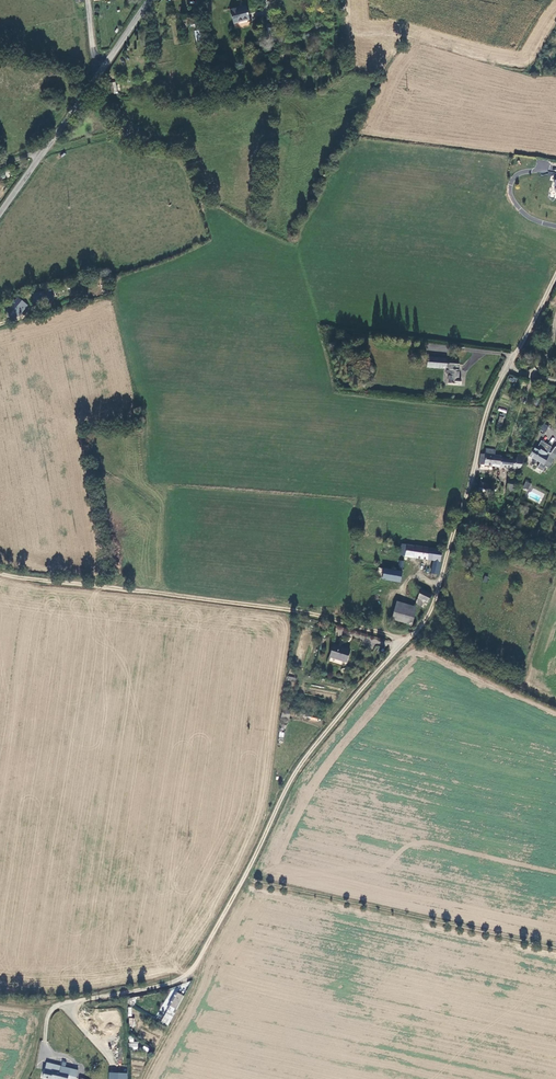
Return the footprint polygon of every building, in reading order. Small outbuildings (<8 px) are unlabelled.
[(230,9),(233,23),(248,19),(245,7),(237,9),(237,7),(230,9)] [(195,31),(196,42),(206,40),(205,19),(199,19),(200,31),(195,31)] [(267,25),(268,34),(273,33),(276,33),(275,24),(267,25)] [(107,84),(109,92),(109,93),(117,92),(115,83),(107,84)] [(21,305),(18,309),(22,312),(28,305),(18,298),(16,301),(21,305)] [(18,309),(21,305),(16,301),(14,300),(6,310),(13,316),(14,315),(16,317),(19,316),(22,312),(18,309)] [(441,358),(426,357),(425,366),(440,367),(441,358)] [(459,370),(459,364),(447,363),(447,359),(443,358),(442,367),(446,368),(446,373),(449,373),(448,384),(461,385),(461,379),(458,379),(459,370)] [(517,391),(523,393),(527,382),(520,380),(517,391)] [(544,424),(540,430),(545,432),(549,426),(544,424)] [(534,447),(529,455),(540,462),(537,467),(542,470),(545,466),(548,467),(549,466),(550,465),(550,464),(553,461),(553,460),(554,458),(555,458),(555,457),(555,455),(555,446),(552,451),(550,453),(548,451),(549,449),(551,446),(545,442),(541,449),(537,447),(536,448),(534,447)] [(495,456),(495,450),(485,449),(484,454),(481,454),(479,464),(494,466),(495,456)] [(501,456),(495,456),(494,466),(513,468),(520,468),(526,455),(519,454),(517,459),(501,458),(501,456)] [(516,480),(508,479),(507,490),(515,491),(516,480)] [(532,484),(527,482),(524,488),(529,490),(532,484)] [(480,483),(479,491),(489,493),(491,485),(480,483)] [(431,573),(436,574),(438,575),(441,562),(440,562),(442,550),(423,547),(401,544),(400,550),(405,551),(405,556),(409,557),(433,562),(432,568),(431,573)] [(384,568),(384,569),(382,578),(382,579),(400,582),(402,571),(384,568)] [(421,590),(418,598),(428,602),(432,595),(421,590)] [(428,605),(418,599),(415,606),(425,611),(428,605)] [(410,625),(414,613),(396,606),(391,619),(410,625)] [(346,663),(350,650),(333,644),(329,658),(346,663)] [(176,1010),(184,997),(176,992),(169,1006),(176,1010)] [(167,1025),(171,1019),(165,1015),(161,1021),(167,1025)] [(69,1078),(70,1074),(55,1070),(55,1071),(45,1068),(43,1076),(54,1078),(72,1078),(69,1078)]
